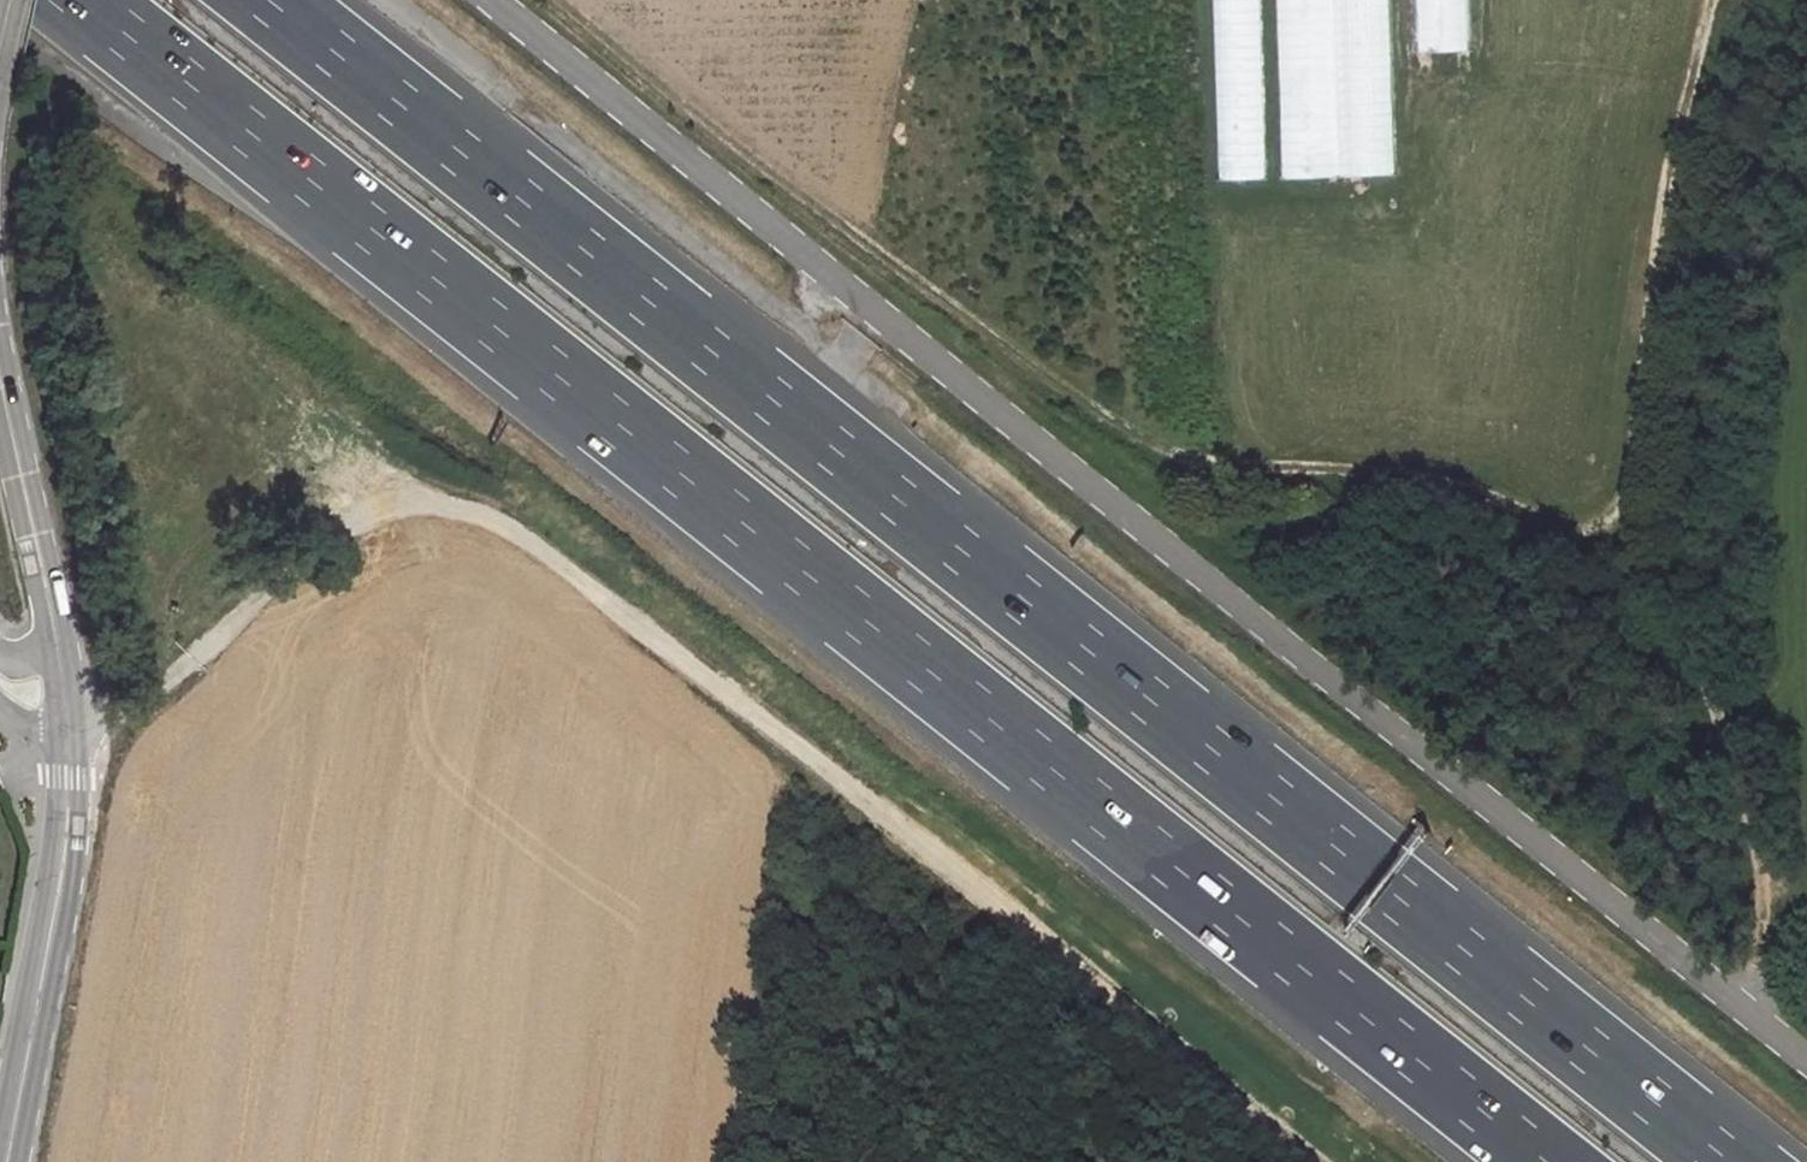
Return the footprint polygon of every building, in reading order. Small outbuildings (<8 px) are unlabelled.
[(1419,53),(1467,50),(1464,0),(1416,0),(1419,53)]
